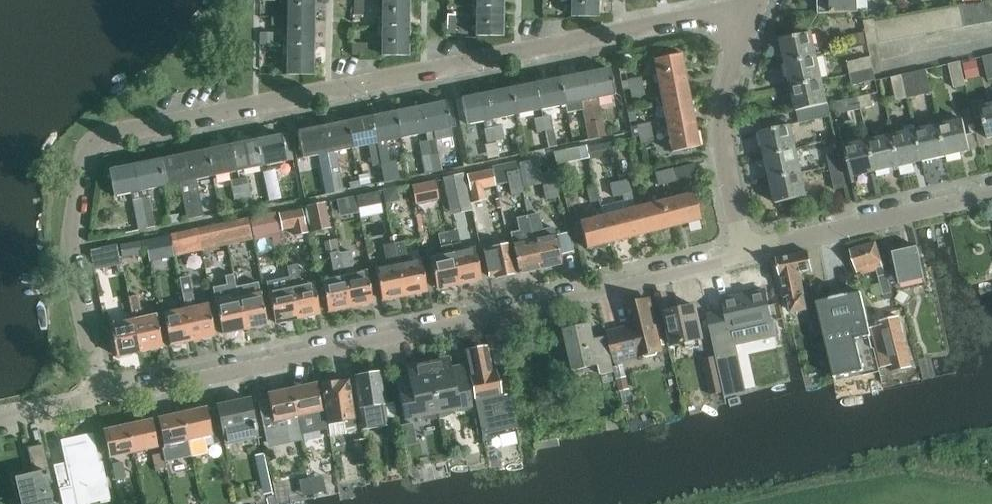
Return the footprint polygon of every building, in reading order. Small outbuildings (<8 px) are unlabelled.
[(288,17),(314,17),(314,0),(288,0),(288,17)] [(364,14),(365,0),(355,0),(354,14),(364,14)] [(378,26),(409,27),(409,0),(383,0),(382,17),(378,17),(378,26)] [(571,16),(597,16),(598,0),(571,0),(571,16)] [(819,14),(859,12),(858,0),(818,0),(819,14)] [(982,3),(986,24),(991,22),(991,1),(982,3)] [(982,3),(971,5),(975,25),(986,24),(982,3)] [(971,5),(961,7),(964,27),(975,25),(971,5)] [(503,7),(472,7),(472,18),(476,19),(476,35),(503,36),(503,7)] [(961,7),(950,8),(954,29),(964,27),(961,7)] [(950,8),(940,10),(943,31),(954,29),(950,8)] [(940,10),(929,12),(933,33),(943,31),(940,10)] [(929,12),(918,14),(922,35),(933,33),(929,12)] [(918,14),(908,16),(911,37),(922,35),(918,14)] [(908,16),(897,18),(901,39),(911,37),(908,16)] [(283,36),(283,45),(314,46),(314,17),(288,17),(287,36),(283,36)] [(897,18),(887,20),(890,41),(901,39),(897,18)] [(864,21),(868,45),(879,43),(875,19),(864,21)] [(890,41),(887,20),(876,22),(879,43),(890,41)] [(409,27),(378,26),(378,35),(382,35),(382,55),(408,55),(409,27)] [(781,39),(786,63),(817,56),(812,32),(781,39)] [(263,36),(263,45),(274,45),(274,36),(263,36)] [(314,46),(283,45),(283,54),(287,55),(287,74),(313,74),(314,46)] [(654,59),(658,82),(685,77),(681,54),(654,59)] [(983,57),(988,80),(991,79),(991,55),(983,57)] [(786,63),(792,87),(823,80),(817,56),(786,63)] [(847,62),(850,74),(874,69),(871,57),(847,62)] [(966,85),(961,62),(949,64),(954,88),(966,85)] [(609,68),(584,73),(590,99),(615,94),(609,68)] [(874,69),(850,74),(853,86),(876,80),(874,69)] [(926,69),(915,72),(920,95),(932,93),(926,69)] [(915,72),(904,74),(909,98),(920,95),(915,72)] [(560,78),(566,104),(567,112),(583,109),(591,108),(590,99),(584,73),(560,78)] [(909,98),(904,74),(891,77),(897,101),(909,98)] [(628,79),(630,88),(642,86),(641,77),(628,79)] [(658,82),(663,105),(690,100),(685,77),(658,82)] [(560,78),(535,83),(541,109),(566,104),(560,78)] [(823,80),(792,87),(797,111),(828,103),(823,80)] [(535,83),(511,88),(516,114),(541,109),(535,83)] [(642,86),(630,88),(632,97),(644,94),(642,86)] [(511,88),(486,93),(492,119),(516,114),(511,88)] [(492,119),(486,93),(461,98),(466,124),(483,121),(491,157),(499,155),(496,141),(493,127),(492,119)] [(870,94),(859,97),(862,109),(873,106),(870,94)] [(862,109),(859,97),(847,100),(850,111),(862,109)] [(659,130),(667,128),(695,123),(690,100),(663,105),(666,120),(658,121),(659,130)] [(445,101),(421,106),(426,133),(427,140),(433,170),(442,169),(434,131),(451,128),(445,101)] [(828,103),(797,111),(800,123),(831,115),(828,103)] [(981,107),(988,138),(991,138),(991,105),(981,107)] [(421,106),(396,111),(401,138),(426,133),(421,106)] [(591,108),(597,137),(606,135),(600,106),(591,108)] [(597,137),(591,108),(583,109),(589,139),(597,137)] [(396,111),(371,116),(377,143),(401,138),(396,111)] [(542,116),(545,130),(548,147),(556,146),(551,115),(542,116)] [(371,116),(346,121),(352,148),(368,144),(372,166),(381,164),(378,149),(377,143),(371,116)] [(535,132),(545,130),(542,116),(533,118),(535,132)] [(963,119),(940,125),(947,156),(970,151),(963,119)] [(331,174),(335,190),(344,188),(336,151),(352,148),(346,121),(322,126),(331,174)] [(633,137),(640,136),(639,134),(651,131),(650,123),(631,127),(633,137)] [(695,123),(667,128),(672,152),(699,146),(695,123)] [(502,125),(493,127),(496,141),(504,139),(502,125)] [(760,132),(765,156),(797,149),(791,125),(760,132)] [(940,125),(916,130),(923,161),(947,156),(940,125)] [(324,176),(331,174),(322,126),(297,131),(302,158),(319,154),(324,176)] [(916,130),(892,135),(899,167),(923,161),(916,130)] [(639,134),(640,136),(641,142),(653,140),(651,131),(639,134)] [(281,135),(257,140),(262,166),(287,161),(281,135)] [(892,135),(869,141),(876,172),(899,167),(892,135)] [(257,140),(232,145),(237,171),(262,166),(257,140)] [(425,172),(433,170),(427,140),(419,142),(425,172)] [(876,172),(869,141),(845,146),(852,177),(876,172)] [(232,145),(207,150),(212,176),(237,171),(232,145)] [(554,152),(557,164),(589,158),(586,145),(554,152)] [(378,149),(381,164),(382,164),(384,176),(394,175),(388,147),(378,149)] [(765,156),(771,180),(802,173),(797,149),(765,156)] [(207,150),(183,155),(195,218),(203,216),(196,179),(212,176),(207,150)] [(827,155),(830,166),(841,163),(839,152),(827,155)] [(158,160),(163,186),(180,182),(188,219),(195,218),(183,155),(158,160)] [(537,158),(519,162),(524,186),(542,182),(540,171),(546,170),(544,157),(537,158)] [(138,191),(163,186),(158,160),(133,165),(138,191)] [(672,169),(664,171),(667,183),(697,175),(694,163),(673,169),(672,169)] [(841,163),(830,166),(835,190),(847,187),(841,163)] [(114,196),(138,191),(133,165),(108,170),(114,196)] [(467,175),(472,202),(486,199),(483,188),(495,185),(492,169),(467,175)] [(507,171),(512,195),(524,192),(519,169),(507,171)] [(263,173),(269,203),(277,201),(272,171),(263,173)] [(667,183),(664,171),(655,173),(659,185),(667,183)] [(802,173),(771,180),(776,203),(807,196),(802,173)] [(247,175),(238,177),(243,199),(252,197),(247,175)] [(444,212),(470,207),(463,175),(437,180),(443,205),(444,212)] [(243,199),(238,177),(231,179),(235,200),(243,199)] [(621,194),(625,210),(632,237),(655,231),(648,204),(635,207),(628,179),(618,181),(621,194)] [(425,209),(443,205),(437,180),(411,186),(414,202),(423,200),(425,209)] [(613,197),(621,194),(618,181),(609,183),(613,197)] [(581,190),(585,203),(600,199),(597,186),(581,190)] [(383,190),(386,203),(400,200),(398,187),(383,190)] [(671,198),(678,225),(701,219),(694,192),(671,198)] [(149,196),(140,198),(146,228),(155,226),(149,196)] [(146,228),(140,198),(132,200),(138,230),(146,228)] [(648,204),(655,231),(678,225),(671,198),(648,204)] [(331,204),(333,216),(349,212),(347,201),(331,204)] [(325,202),(306,206),(311,230),(330,226),(325,202)] [(306,224),(303,209),(278,214),(282,229),(306,224)] [(625,210),(603,216),(609,242),(632,237),(625,210)] [(534,239),(534,240),(540,268),(562,264),(555,235),(543,237),(538,213),(529,215),(534,239)] [(540,268),(534,240),(533,240),(528,215),(516,218),(519,230),(510,232),(519,273),(540,268)] [(609,242),(603,216),(580,221),(587,248),(609,242)] [(172,234),(175,245),(200,239),(197,228),(172,234)] [(457,230),(448,231),(453,253),(459,283),(469,281),(471,282),(477,281),(478,279),(481,278),(475,249),(462,251),(457,230)] [(453,253),(448,231),(439,233),(444,255),(430,258),(437,288),(440,287),(442,289),(448,287),(450,285),(459,283),(453,253)] [(151,257),(174,255),(171,234),(148,236),(151,257)] [(120,244),(123,256),(147,251),(144,239),(120,244)] [(405,240),(393,243),(404,295),(413,293),(416,294),(422,293),(423,291),(427,290),(420,260),(409,262),(405,240)] [(850,250),(858,276),(884,269),(876,242),(850,250)] [(404,295),(393,243),(384,245),(388,267),(376,269),(382,299),(385,299),(387,300),(393,299),(395,297),(404,295)] [(98,247),(100,259),(120,255),(118,244),(98,247)] [(496,275),(497,277),(514,274),(508,244),(484,249),(489,277),(496,275)] [(918,246),(893,252),(899,278),(924,272),(918,246)] [(949,248),(954,272),(961,270),(955,247),(949,248)] [(351,249),(339,251),(350,306),(360,304),(362,306),(368,304),(369,302),(373,301),(367,271),(356,274),(351,249)] [(350,306),(339,251),(330,253),(335,278),(322,281),(328,311),(332,310),(334,311),(340,310),(341,308),(350,306)] [(785,298),(788,297),(791,313),(807,310),(800,273),(813,271),(809,251),(777,258),(785,298)] [(291,288),(297,318),(307,315),(309,317),(315,316),(316,314),(320,313),(313,283),(300,286),(296,265),(287,267),(291,288)] [(879,274),(883,288),(891,286),(888,272),(879,274)] [(179,278),(186,310),(192,340),(202,338),(204,340),(211,339),(211,336),(215,335),(208,305),(195,308),(189,276),(179,278)] [(976,282),(978,288),(991,285),(991,278),(976,282)] [(297,318),(291,288),(268,292),(275,322),(279,321),(280,323),(286,322),(288,320),(297,318)] [(731,331),(734,330),(736,340),(739,342),(775,334),(766,290),(723,300),(726,311),(708,315),(713,341),(733,337),(731,331)] [(816,302),(834,377),(879,367),(875,349),(872,349),(869,336),(871,335),(860,291),(816,302)] [(260,294),(238,298),(245,329),(255,327),(257,329),(263,327),(264,325),(267,324),(260,294)] [(128,297),(133,321),(139,351),(149,349),(151,351),(158,350),(159,347),(162,346),(156,316),(143,318),(138,295),(128,297)] [(245,329),(238,298),(216,303),(222,334),(225,333),(228,335),(234,334),(235,331),(245,329)] [(656,321),(654,322),(649,300),(628,305),(633,327),(609,333),(616,361),(640,355),(641,356),(643,355),(646,357),(657,355),(659,351),(661,351),(661,350),(663,349),(656,321)] [(695,305),(666,312),(673,346),(686,343),(687,349),(700,346),(699,340),(703,339),(695,305)] [(186,310),(163,314),(170,345),(173,344),(175,346),(181,345),(182,342),(192,340),(186,310)] [(818,315),(810,317),(814,336),(823,334),(818,315)] [(881,321),(893,371),(911,367),(899,317),(881,321)] [(139,351),(133,321),(110,325),(116,356),(120,355),(121,358),(128,356),(129,353),(139,351)] [(883,341),(878,321),(870,324),(876,350),(884,348),(882,341),(883,341)] [(591,324),(565,330),(575,371),(599,365),(602,375),(614,372),(606,337),(595,339),(591,324)] [(716,343),(721,360),(734,357),(730,339),(716,343)] [(470,378),(481,435),(516,428),(508,390),(501,392),(498,379),(494,380),(486,346),(465,350),(467,363),(470,378)] [(438,359),(427,361),(439,418),(444,417),(449,415),(453,412),(457,409),(472,406),(463,365),(451,367),(449,357),(438,359)] [(703,360),(711,395),(724,392),(716,357),(703,360)] [(439,418),(427,361),(416,363),(406,365),(408,376),(395,378),(404,420),(418,417),(423,418),(429,419),(434,419),(439,418)] [(379,372),(355,376),(363,429),(388,425),(379,372)] [(326,409),(329,427),(330,434),(356,430),(348,381),(338,382),(337,382),(333,378),(327,379),(323,384),(322,385),(326,409)] [(316,383),(292,389),(301,433),(329,427),(326,409),(322,410),(316,383)] [(301,433),(292,389),(268,394),(269,399),(258,401),(267,441),(289,436),(301,433)] [(216,405),(227,452),(228,452),(226,444),(257,438),(259,445),(260,445),(250,398),(216,405)] [(188,440),(187,440),(191,456),(208,452),(204,436),(211,434),(213,444),(223,442),(216,410),(207,412),(206,408),(182,413),(188,440)] [(163,445),(187,440),(188,440),(182,413),(158,418),(163,445)] [(152,420),(127,425),(133,452),(158,446),(152,420)] [(133,452),(127,425),(103,430),(109,457),(133,452)] [(65,463),(64,463),(55,465),(53,466),(59,491),(61,490),(60,489),(85,484),(81,469),(99,465),(92,433),(60,440),(65,463)] [(406,457),(404,450),(402,437),(392,439),(396,459),(406,457)] [(354,440),(358,465),(368,464),(364,438),(354,440)] [(15,478),(21,503),(51,503),(47,483),(50,482),(51,483),(52,483),(43,444),(27,447),(33,473),(15,478)] [(171,451),(161,454),(165,469),(175,467),(171,451)] [(264,453),(254,455),(257,469),(267,466),(264,453)] [(165,469),(161,454),(151,456),(155,472),(165,469)] [(112,465),(115,480),(125,478),(122,463),(112,465)] [(60,503),(71,503),(68,493),(58,496),(60,503)]
